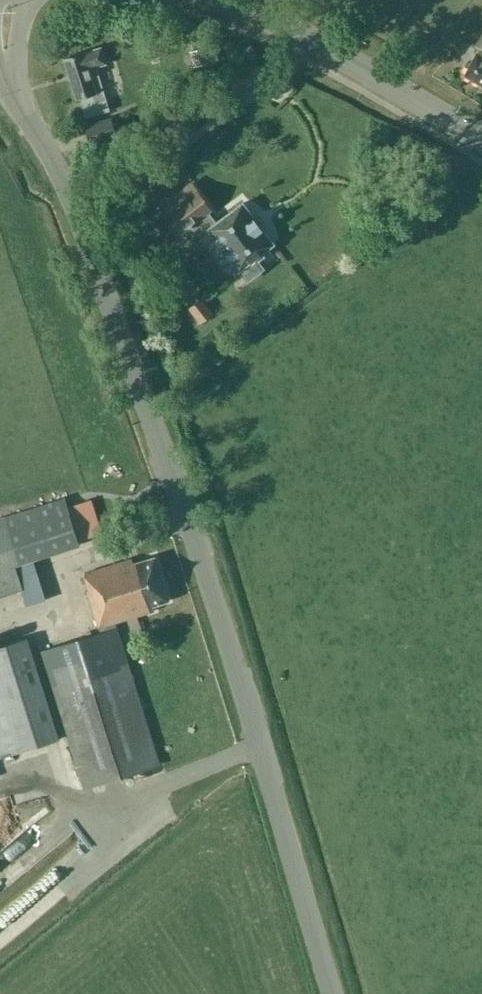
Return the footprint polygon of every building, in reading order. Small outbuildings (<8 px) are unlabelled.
[(477,46),(479,47),(464,74),(481,84),(481,36),(477,46)] [(106,63),(101,47),(84,52),(83,52),(63,58),(76,99),(84,97),(86,104),(83,106),(86,117),(109,110),(96,66),(106,63)] [(96,122),(101,137),(136,124),(130,109),(96,122)] [(254,258),(273,243),(243,202),(216,222),(207,209),(209,207),(192,185),(163,207),(179,229),(200,214),(210,227),(207,229),(238,270),(240,268),(247,278),(261,267),(254,258)] [(201,298),(190,307),(201,321),(212,313),(201,298)] [(0,517),(0,595),(17,590),(10,566),(13,565),(26,605),(45,600),(32,559),(79,544),(65,498),(0,517)] [(154,610),(152,605),(168,600),(155,556),(133,563),(132,558),(84,573),(89,589),(87,590),(100,633),(40,652),(83,788),(159,763),(116,627),(114,622),(154,610)] [(0,646),(0,757),(44,743),(60,738),(28,637),(12,642),(0,646)] [(10,880),(0,888),(0,898),(1,899),(72,846),(63,815),(56,805),(62,826),(47,830),(37,837),(32,831),(0,855),(0,883),(10,880)] [(33,906),(18,888),(0,904),(0,934),(33,906)]
